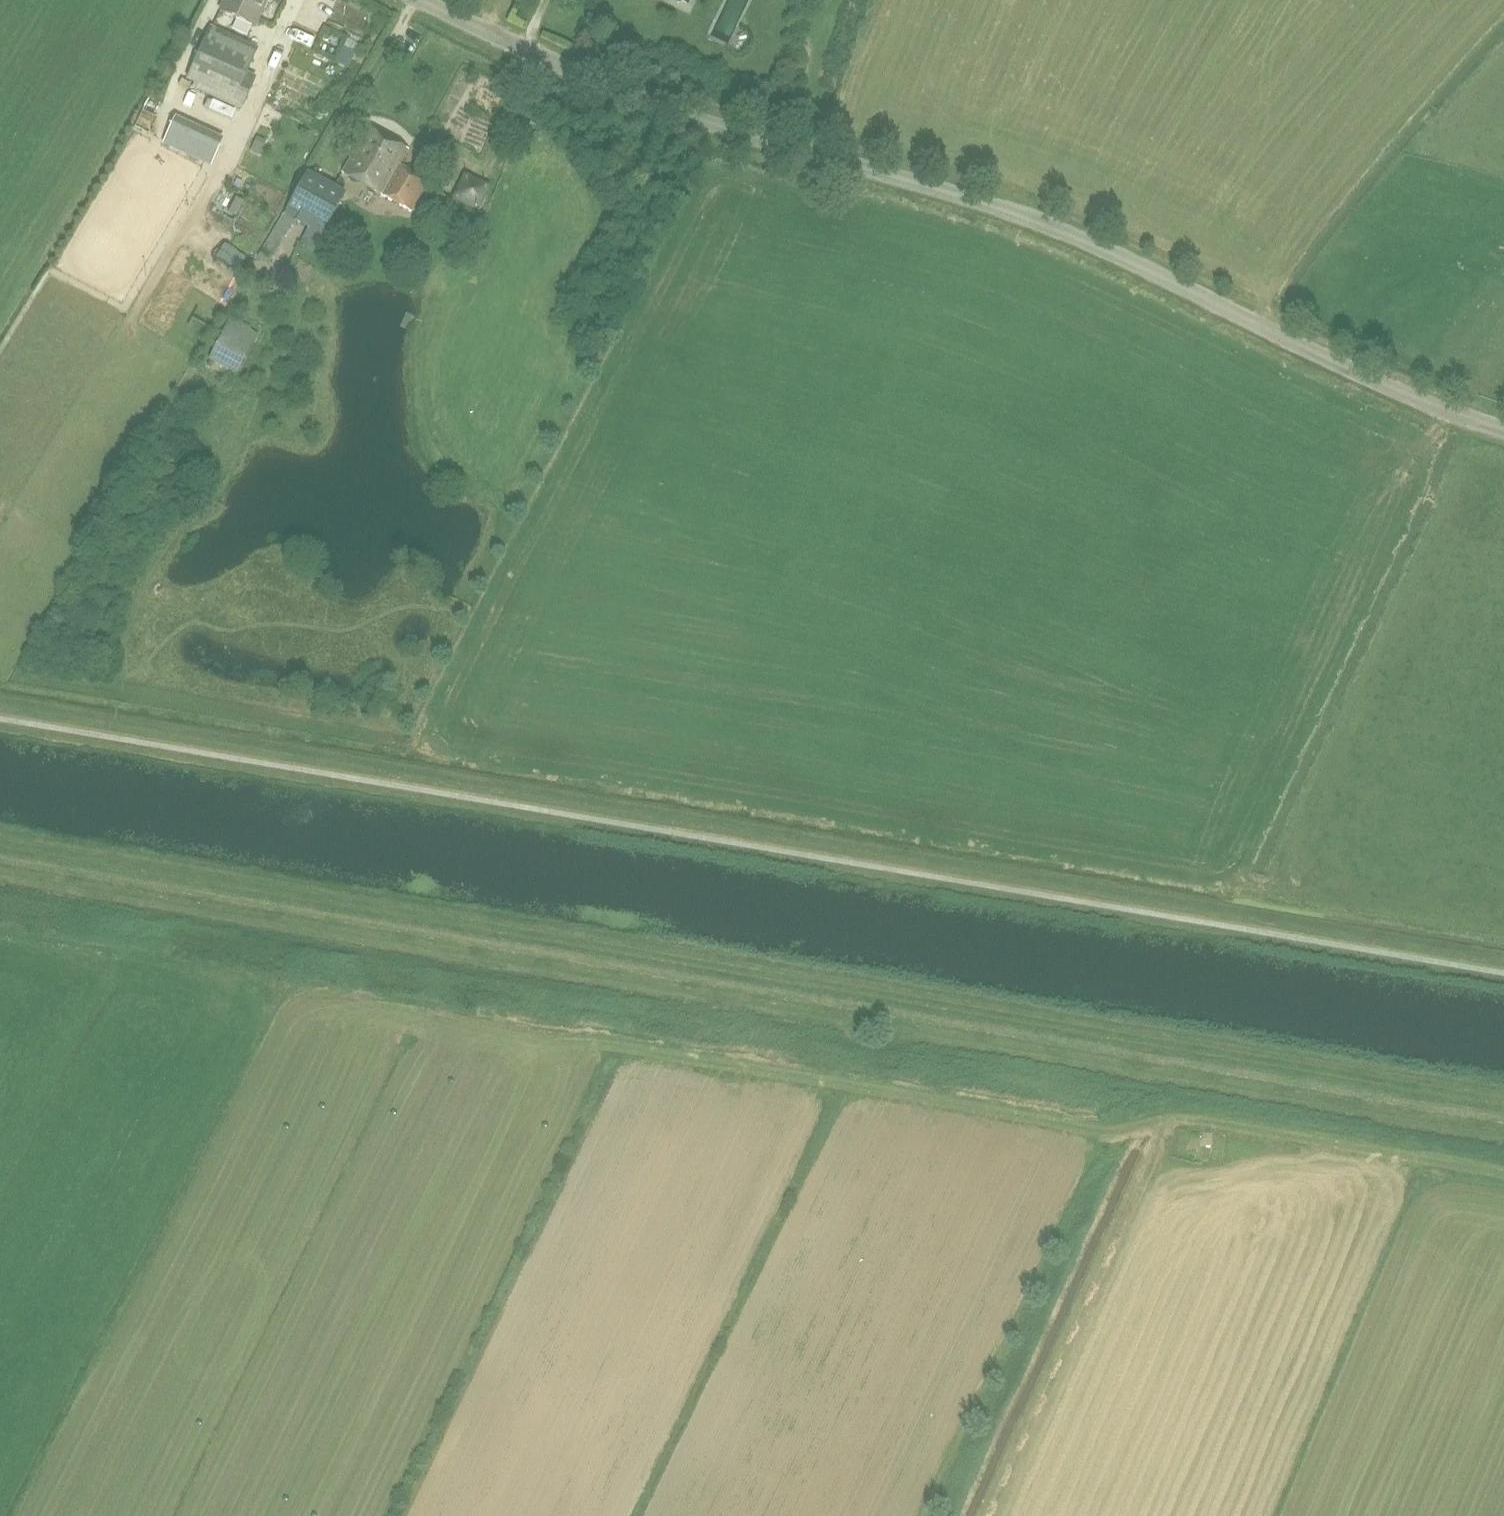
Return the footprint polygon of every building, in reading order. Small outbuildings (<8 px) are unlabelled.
[(267,0),(226,0),(221,12),(254,28),(267,0)] [(258,49),(212,26),(187,80),(195,83),(193,89),(242,111),(257,78),(246,73),(258,49)] [(176,117),(163,144),(211,166),(224,139),(176,117)] [(411,212),(428,178),(399,164),(406,149),(365,129),(341,177),(411,212)] [(326,232),(345,192),(309,171),(284,217),(312,231),(304,246),(325,257),(336,237),(326,232)] [(234,365),(250,333),(223,319),(206,353),(234,365)]
